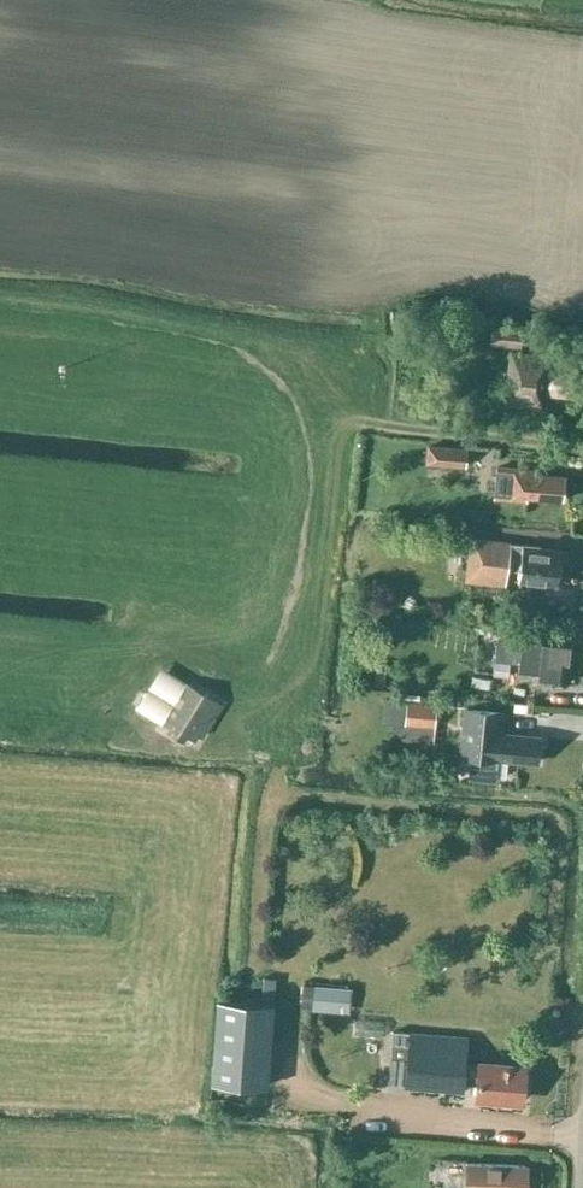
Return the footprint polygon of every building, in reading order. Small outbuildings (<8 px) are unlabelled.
[(489,344),(521,348),(523,330),(492,326),(489,344)] [(576,397),(579,374),(548,371),(550,356),(513,351),(507,403),(545,407),(546,394),(576,397)] [(428,464),(468,467),(469,447),(429,444),(428,464)] [(497,470),(495,493),(495,499),(526,501),(526,496),(563,500),(565,476),(497,470)] [(465,579),(506,584),(508,570),(519,571),(518,578),(557,583),(557,579),(560,576),(561,569),(559,566),(561,549),(521,544),(521,543),(470,536),(465,579)] [(522,634),(521,643),(497,640),(494,660),(519,664),(518,675),(533,677),(532,681),(563,685),(565,665),(566,665),(569,639),(522,634)] [(474,656),(475,673),(489,672),(489,655),(474,656)] [(135,708),(161,724),(159,725),(183,740),(187,735),(195,740),(218,701),(161,666),(135,708)] [(436,703),(409,701),(407,723),(434,726),(436,703)] [(495,780),(498,757),(538,761),(540,737),(500,733),(503,710),(465,706),(460,755),(471,756),(468,777),(495,780)] [(351,989),(302,984),(300,1008),(349,1012),(351,989)] [(213,1082),(268,1085),(273,1004),(218,1001),(213,1082)] [(407,1086),(464,1091),(468,1036),(409,1031),(409,1032),(393,1031),(390,1083),(407,1084),(407,1086)] [(367,1064),(385,1060),(380,1038),(362,1042),(367,1064)] [(477,1096),(521,1100),(523,1068),(480,1064),(477,1096)] [(527,1165),(466,1162),(465,1187),(526,1187),(527,1165)]
